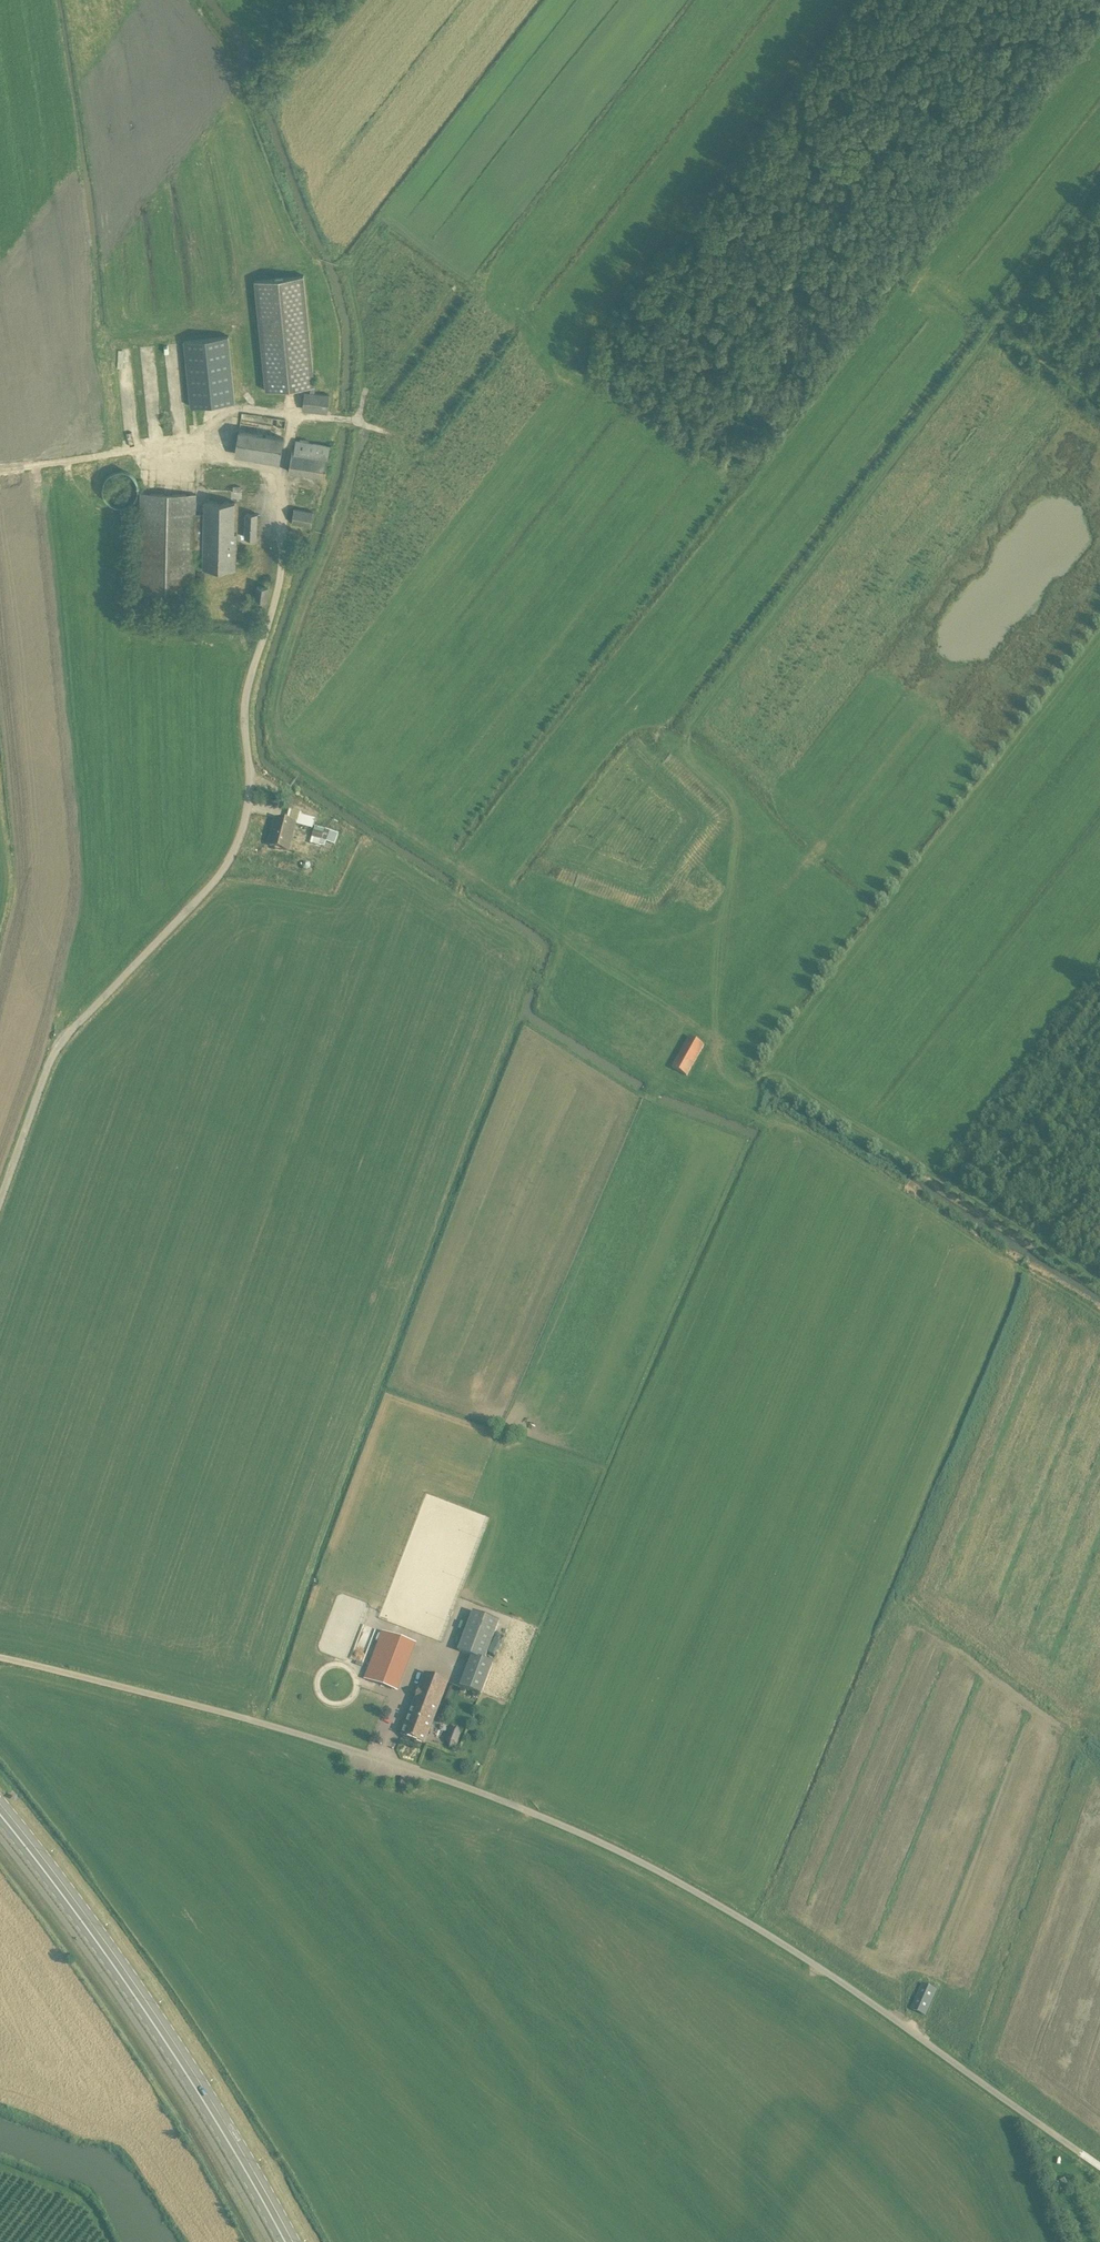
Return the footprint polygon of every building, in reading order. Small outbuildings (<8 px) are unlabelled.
[(304,275),(254,280),(265,391),(315,386),(304,275)] [(190,407),(236,402),(229,335),(184,340),(190,407)] [(118,360),(133,357),(131,347),(116,350),(118,360)] [(304,392),(303,411),(329,412),(330,393),(304,392)] [(220,428),(219,451),(276,454),(277,430),(220,428)] [(325,477),(330,445),(296,440),(294,450),(292,449),(289,472),(325,477)] [(183,470),(183,489),(191,489),(191,470),(183,470)] [(196,513),(197,494),(146,493),(144,587),(193,587),(194,547),(202,547),(203,513),(196,513)] [(292,509),(292,524),(313,525),(313,510),(292,509)] [(257,539),(258,513),(246,513),(244,538),(257,539)] [(202,552),(202,568),(236,569),(237,553),(231,553),(231,536),(208,535),(208,552),(202,552)] [(269,586),(256,585),(255,598),(268,600),(269,586)] [(289,852),(297,823),(275,817),(268,846),(289,852)] [(322,840),(321,840),(319,845),(324,847),(326,842),(334,845),(339,834),(330,830),(326,829),(324,833),(322,840)] [(322,840),(324,833),(314,830),(312,837),(321,840),(322,840)] [(689,1036),(672,1067),(687,1076),(704,1046),(689,1036)] [(473,1657),(461,1687),(481,1695),(494,1664),(486,1660),(500,1623),(475,1613),(459,1651),(473,1657)] [(416,1645),(382,1632),(364,1678),(398,1691),(416,1645)] [(448,1682),(424,1672),(401,1735),(424,1744),(448,1682)] [(450,1729),(445,1740),(456,1746),(461,1734),(450,1729)] [(911,2008),(925,2015),(936,1990),(921,1984),(911,2008)]
